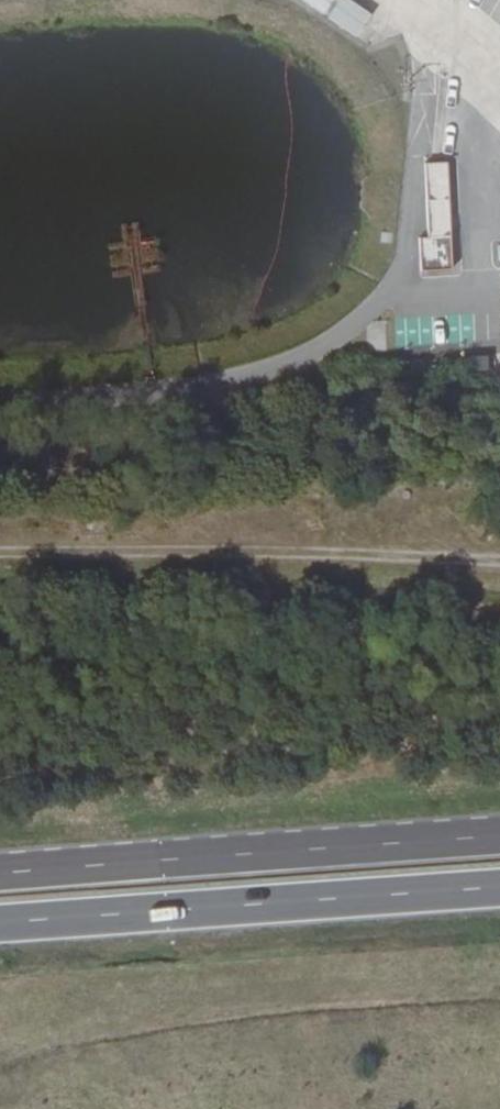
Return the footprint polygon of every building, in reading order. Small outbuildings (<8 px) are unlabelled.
[(354,41),(370,18),(344,0),(295,0),(354,41)] [(420,163),(422,271),(450,270),(448,162),(420,163)]
